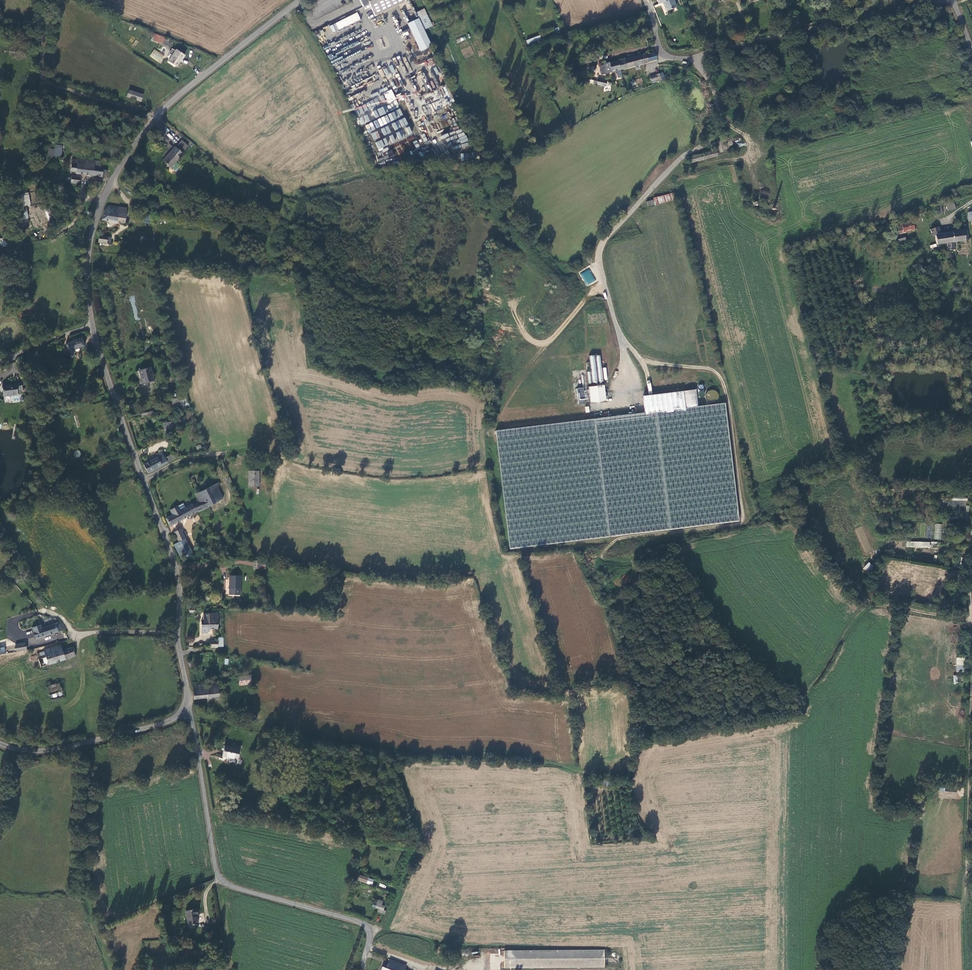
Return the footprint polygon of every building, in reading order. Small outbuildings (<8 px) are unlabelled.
[(362,7),(369,4),(374,16),(404,2),(403,0),(359,0),(362,7)] [(659,3),(662,2),(666,11),(676,7),(674,0),(657,0),(659,3)] [(427,17),(423,9),(416,13),(419,19),(419,21),(427,17)] [(329,26),(333,33),(361,19),(357,12),(329,26)] [(419,21),(419,19),(407,24),(420,51),(431,46),(419,21)] [(553,36),(550,30),(533,35),(535,42),(553,36)] [(166,39),(173,41),(174,38),(155,32),(153,40),(165,43),(166,39)] [(187,54),(178,48),(170,60),(178,64),(182,57),(184,58),(187,54)] [(149,57),(160,62),(164,55),(153,49),(149,57)] [(657,59),(655,52),(647,54),(626,59),(625,58),(619,60),(621,69),(649,62),(649,61),(657,59)] [(438,61),(435,55),(427,59),(429,65),(438,61)] [(621,69),(619,60),(605,63),(605,65),(601,66),(603,74),(617,70),(619,78),(623,77),(621,69)] [(390,80),(393,89),(399,87),(396,78),(390,80)] [(143,93),(129,89),(127,95),(129,96),(141,100),(143,93)] [(384,92),(388,103),(396,100),(392,89),(384,92)] [(127,95),(115,91),(113,96),(128,100),(129,96),(127,95)] [(377,98),(358,107),(361,114),(369,110),(380,104),(377,98)] [(387,105),(389,111),(399,108),(397,101),(387,105)] [(372,111),(375,118),(380,116),(379,116),(387,113),(385,106),(372,111)] [(387,115),(373,121),(376,128),(403,116),(400,109),(387,114),(387,115)] [(359,117),(361,124),(370,122),(368,114),(359,117)] [(402,127),(408,124),(405,117),(399,120),(402,127)] [(395,130),(401,127),(398,121),(392,123),(395,130)] [(369,133),(376,129),(372,122),(365,126),(369,133)] [(389,126),(381,128),(383,135),(391,133),(389,126)] [(371,133),(374,140),(380,138),(377,130),(371,133)] [(402,130),(396,132),(399,139),(405,137),(402,130)] [(731,149),(739,147),(736,134),(714,139),(718,155),(732,152),(731,149)] [(383,140),(376,142),(377,149),(388,146),(386,138),(383,139),(383,140)] [(179,147),(178,146),(174,150),(166,161),(178,171),(183,165),(179,161),(186,153),(191,145),(185,139),(179,147)] [(61,157),(62,145),(55,144),(54,148),(49,148),(48,155),(61,157)] [(703,154),(688,158),(690,163),(704,159),(703,154)] [(80,159),(74,158),(73,170),(79,171),(79,173),(105,176),(105,174),(109,175),(110,169),(106,169),(106,167),(104,167),(105,161),(80,157),(80,159)] [(73,177),(67,176),(66,180),(73,181),(72,182),(81,183),(81,176),(73,175),(73,177)] [(655,206),(674,200),(672,193),(652,198),(653,200),(654,204),(655,206)] [(29,217),(26,194),(17,195),(18,201),(15,201),(18,219),(29,217)] [(106,210),(104,220),(127,223),(129,208),(110,206),(106,210)] [(913,220),(891,226),(894,235),(904,233),(915,230),(913,220)] [(937,222),(929,224),(932,234),(934,233),(936,243),(946,242),(948,249),(954,248),(953,241),(969,239),(968,229),(941,232),(937,222)] [(24,231),(14,233),(16,246),(18,246),(18,244),(26,243),(24,231)] [(16,246),(14,233),(13,233),(14,243),(3,245),(3,249),(15,248),(15,247),(16,246)] [(894,235),(896,243),(906,240),(904,233),(894,235)] [(112,244),(113,237),(101,235),(100,242),(112,244)] [(588,268),(580,274),(587,285),(596,280),(588,268)] [(83,338),(67,344),(72,354),(76,352),(76,350),(86,346),(83,338)] [(593,382),(603,381),(600,355),(589,356),(593,382)] [(150,368),(140,371),(143,383),(153,380),(150,368)] [(20,384),(16,384),(2,386),(4,396),(17,395),(17,391),(21,391),(20,384)] [(603,384),(588,385),(590,401),(604,399),(603,384)] [(577,388),(578,400),(586,399),(585,387),(577,388)] [(704,395),(704,396),(704,397),(704,398),(704,399),(705,400),(706,401),(707,401),(707,402),(709,402),(710,402),(711,402),(712,402),(713,402),(714,401),(716,400),(716,399),(717,397),(717,396),(717,394),(716,393),(715,392),(715,391),(714,390),(713,390),(712,389),(711,389),(710,389),(709,389),(708,390),(707,390),(706,391),(705,391),(705,392),(704,393),(704,395)] [(643,412),(683,407),(681,390),(642,395),(643,412)] [(190,404),(187,395),(170,399),(172,408),(190,404)] [(496,429),(510,548),(740,521),(726,402),(496,429)] [(178,423),(169,423),(169,424),(168,427),(167,431),(167,433),(168,436),(170,436),(170,430),(178,429),(178,423)] [(162,452),(156,455),(158,457),(162,466),(168,463),(173,461),(171,456),(165,459),(162,452)] [(162,466),(158,457),(144,464),(148,473),(162,466)] [(257,490),(263,475),(255,472),(249,486),(257,490)] [(219,486),(218,482),(195,494),(198,501),(192,504),(197,512),(223,499),(217,487),(219,486)] [(174,514),(165,518),(170,526),(197,512),(192,504),(180,510),(178,506),(171,509),(174,514)] [(222,516),(233,510),(231,507),(220,512),(221,514),(222,516)] [(935,523),(934,539),(941,540),(942,524),(935,523)] [(174,532),(178,542),(186,538),(185,537),(188,535),(185,530),(182,532),(181,529),(174,532)] [(186,538),(178,542),(174,544),(180,558),(194,555),(186,538)] [(869,562),(863,568),(867,572),(873,566),(869,562)] [(230,576),(230,589),(240,590),(241,576),(230,576)] [(204,620),(202,620),(201,628),(202,628),(209,629),(218,629),(218,620),(204,620)] [(41,627),(41,626),(32,629),(35,639),(63,630),(61,624),(59,625),(58,622),(41,627)] [(26,649),(24,643),(15,645),(17,652),(26,649)] [(40,667),(65,659),(62,650),(60,644),(43,649),(43,651),(36,653),(40,667)] [(65,659),(75,655),(72,645),(62,650),(65,659)] [(965,658),(956,657),(956,672),(964,672),(965,658)] [(252,685),(251,676),(238,677),(239,685),(252,685)] [(62,691),(59,682),(45,687),(48,695),(62,691)] [(193,685),(194,698),(219,696),(218,687),(209,687),(208,684),(193,685)] [(225,744),(223,755),(230,757),(229,761),(237,763),(238,759),(240,748),(225,744)] [(373,878),(360,873),(358,879),(371,884),(373,878)] [(360,889),(358,893),(374,898),(376,892),(368,890),(367,891),(360,889)] [(384,913),(386,910),(383,909),(385,904),(382,903),(383,900),(378,898),(377,901),(374,900),(372,905),(380,908),(380,912),(384,913)] [(199,912),(198,907),(186,910),(190,928),(198,926),(197,921),(199,921),(197,913),(199,912)] [(503,951),(503,969),(604,967),(604,950),(503,951)] [(389,959),(387,963),(383,962),(380,969),(406,969),(405,969),(407,964),(389,958),(389,959)]
